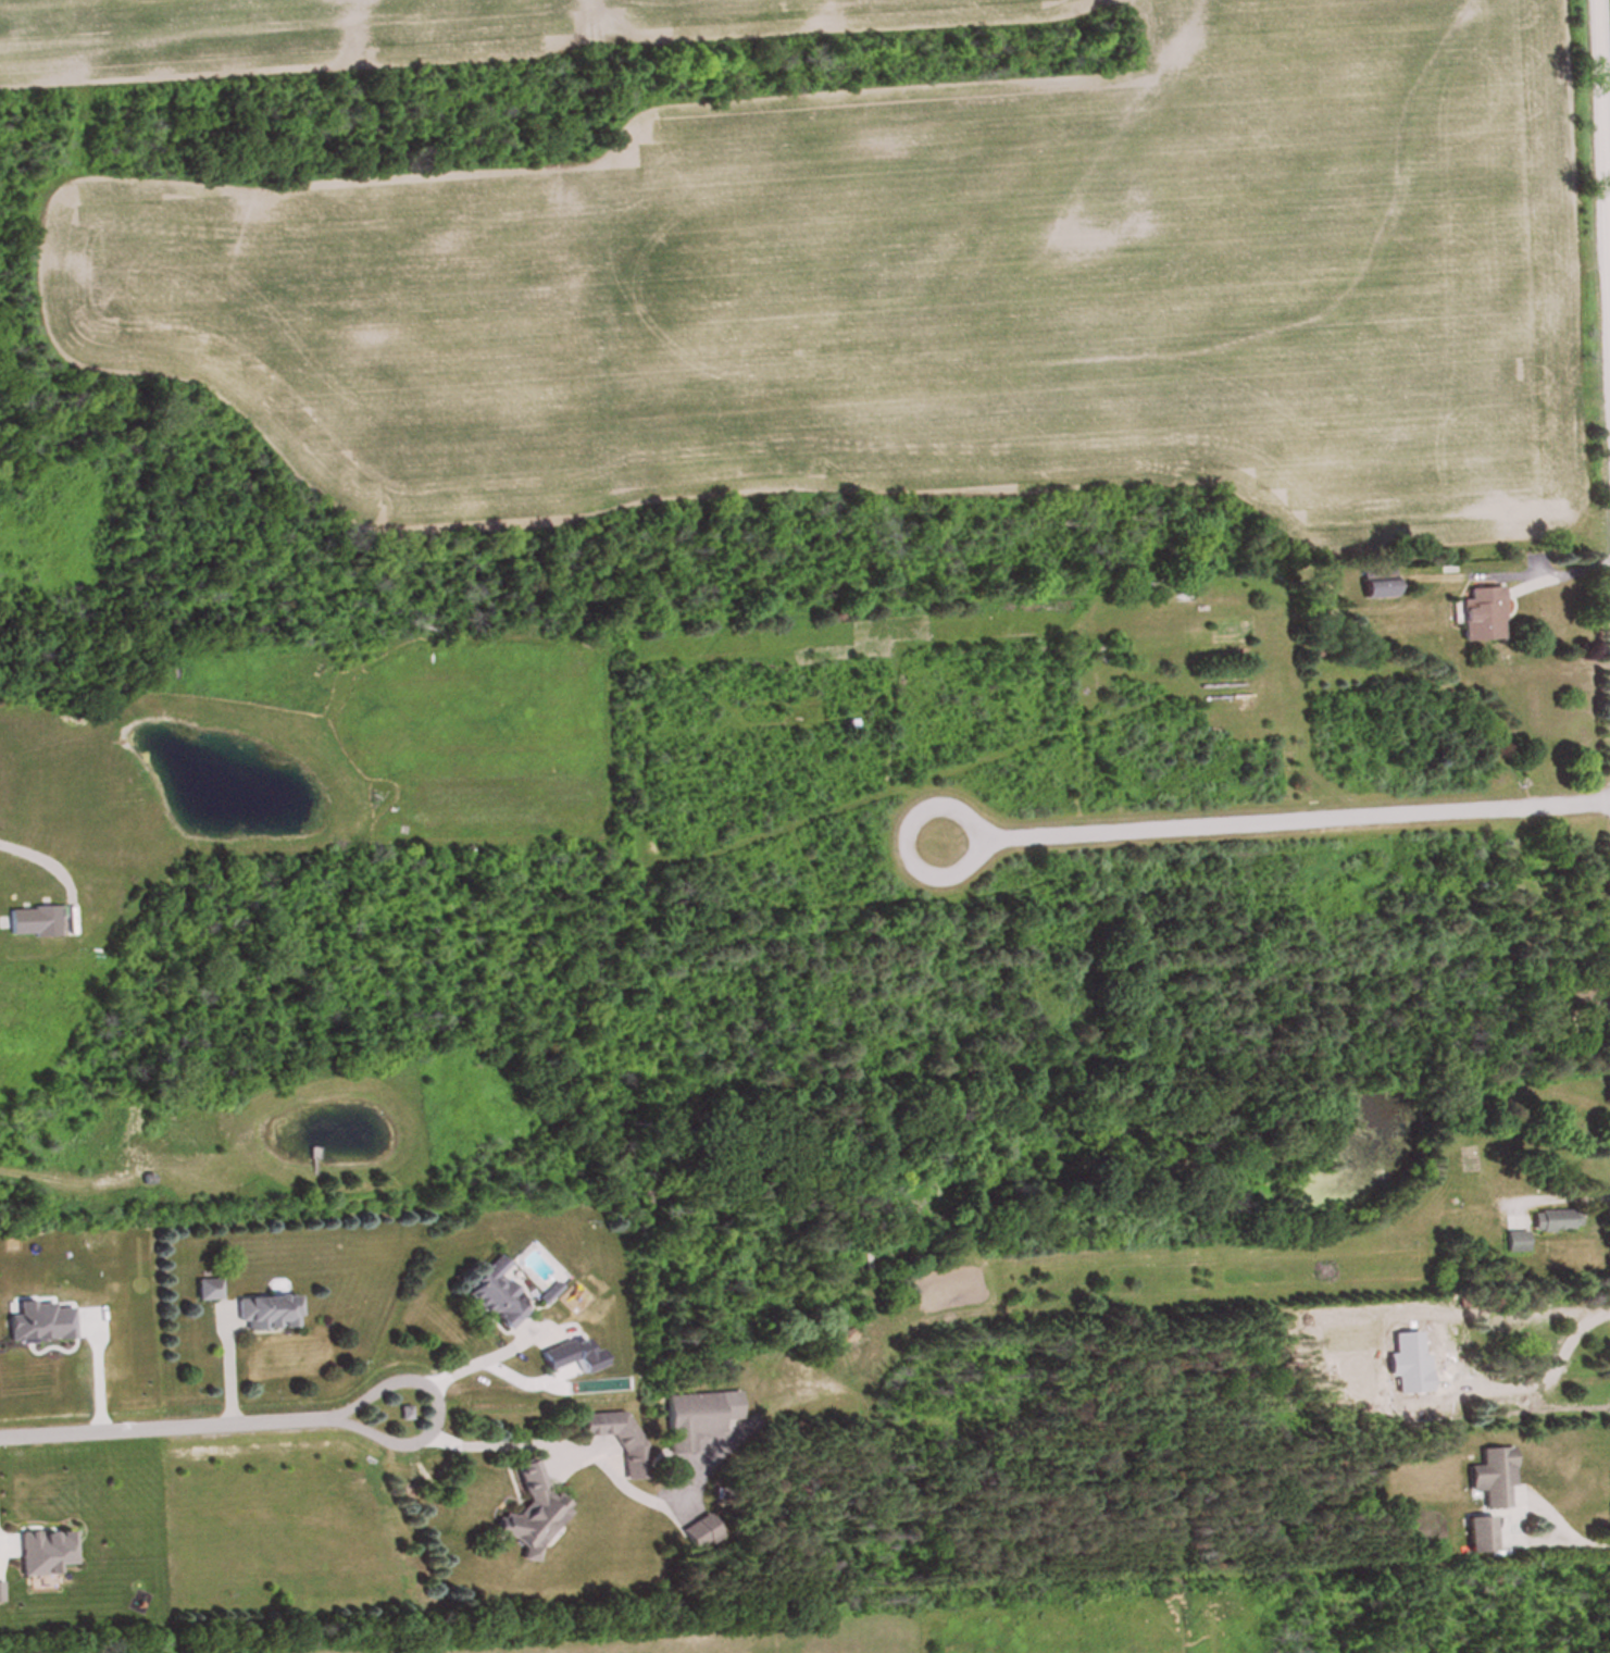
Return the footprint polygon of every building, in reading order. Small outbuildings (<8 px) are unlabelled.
[(1395,600),(1395,572),(1364,572),(1364,600),(1395,600)] [(1462,603),(1464,644),(1505,643),(1503,590),(1470,591),(1470,603),(1462,603)] [(59,909),(11,910),(11,938),(59,938),(59,909)] [(1580,1212),(1534,1212),(1534,1232),(1580,1232),(1580,1212)] [(511,1332),(526,1312),(512,1302),(519,1292),(501,1278),(509,1267),(495,1256),(464,1297),(511,1332)] [(222,1302),(222,1281),(198,1281),(198,1302),(222,1302)] [(240,1322),(246,1322),(247,1331),(298,1329),(297,1297),(239,1299),(240,1322)] [(550,1373),(577,1359),(569,1342),(541,1356),(550,1373)] [(722,1395),(668,1397),(670,1455),(695,1454),(695,1435),(723,1434),(722,1395)] [(626,1482),(644,1481),(639,1412),(582,1416),(584,1438),(622,1436),(626,1482)] [(1470,1468),(1471,1502),(1484,1502),(1484,1511),(1511,1510),(1511,1490),(1515,1489),(1513,1449),(1482,1450),(1483,1468),(1470,1468)] [(527,1504),(516,1518),(505,1516),(500,1517),(495,1538),(513,1542),(524,1550),(522,1561),(537,1565),(540,1553),(571,1513),(568,1506),(557,1497),(547,1494),(537,1460),(518,1465),(517,1468),(527,1504)] [(1495,1519),(1469,1519),(1469,1555),(1495,1555),(1495,1519)]
